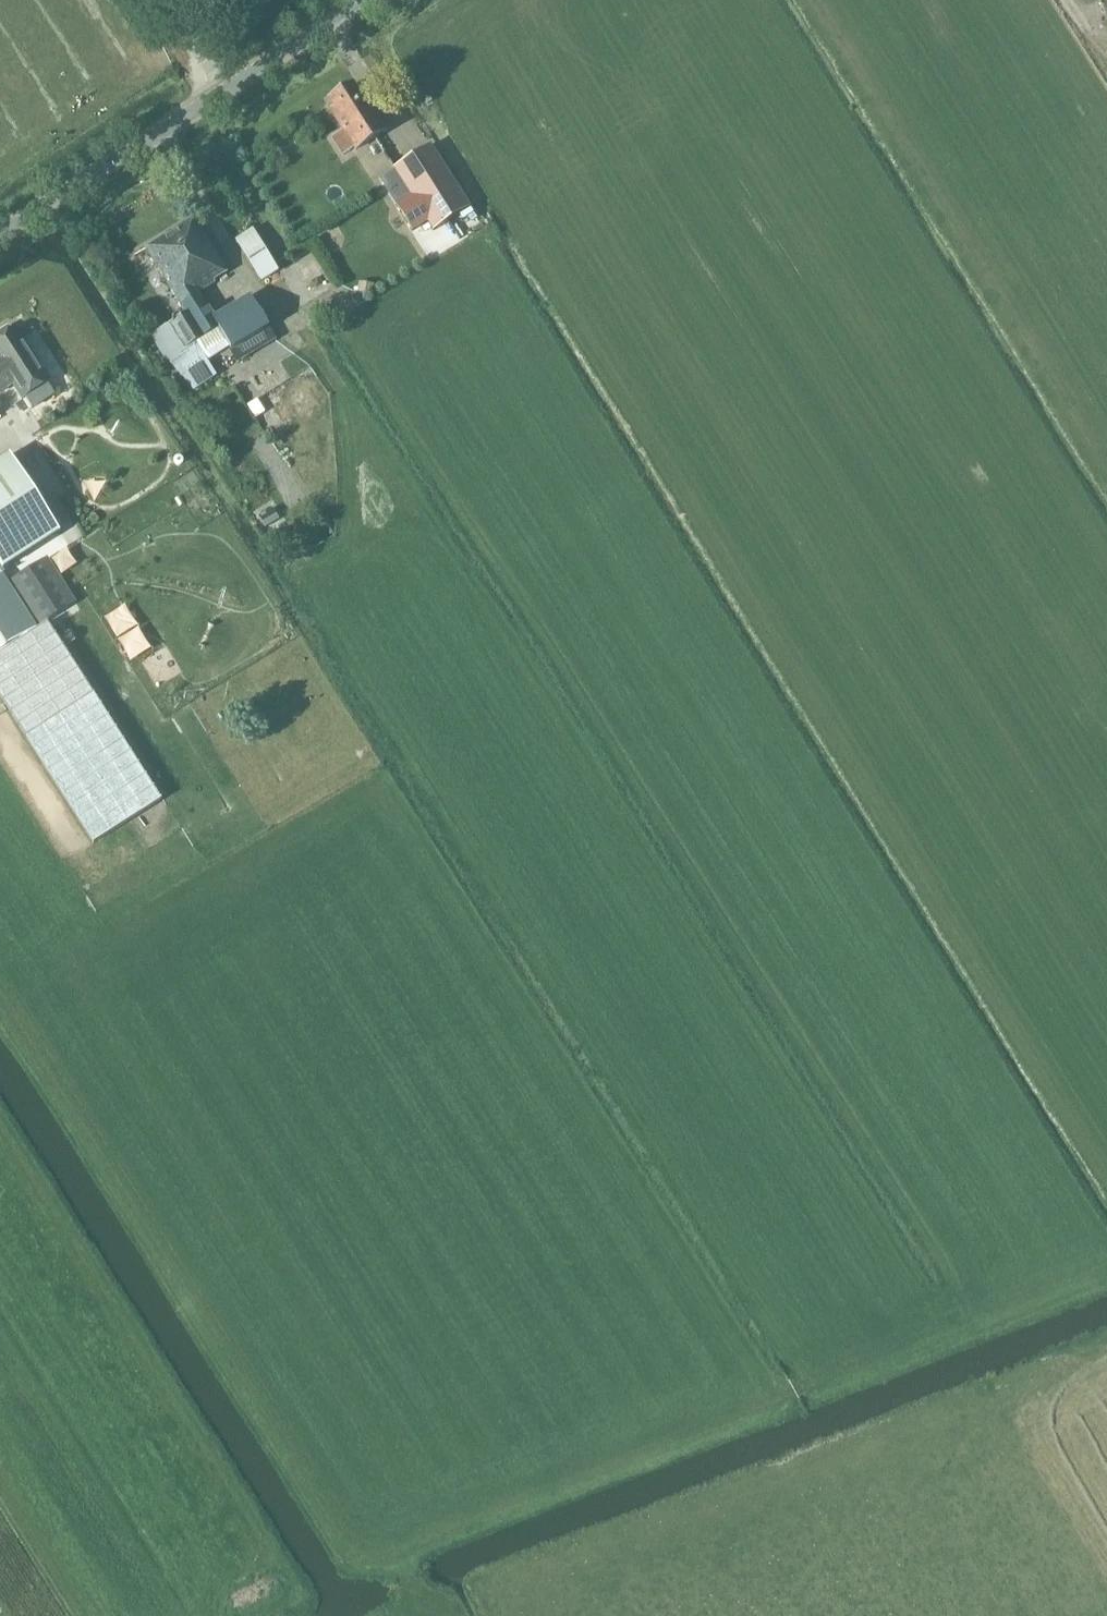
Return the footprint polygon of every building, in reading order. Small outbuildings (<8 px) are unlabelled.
[(387,130),(360,87),(357,90),(353,84),(330,99),(333,105),(330,107),(356,149),(387,130)] [(431,146),(394,169),(411,196),(395,206),(411,232),(427,222),(433,231),(470,208),(431,146)] [(151,333),(168,359),(195,343),(217,328),(220,326),(215,319),(214,317),(198,292),(215,281),(213,278),(227,270),(193,217),(145,249),(185,311),(151,333)] [(263,245),(245,256),(260,281),(278,270),(263,245)] [(360,283),(358,293),(372,295),(373,285),(360,283)] [(251,297),(215,319),(220,326),(217,328),(228,347),(267,323),(251,297)] [(267,323),(228,347),(237,362),(277,338),(267,323)] [(12,383),(22,398),(25,397),(32,408),(54,394),(47,382),(50,381),(41,366),(15,327),(12,328),(7,326),(0,330),(0,391),(12,383)] [(195,343),(168,359),(194,390),(216,376),(206,361),(195,343)] [(59,531),(9,453),(0,459),(0,568),(59,531)] [(270,510),(259,517),(265,527),(276,521),(270,510)] [(48,558),(9,582),(37,625),(75,601),(48,558)] [(35,628),(0,573),(0,701),(91,843),(159,799),(46,621),(35,628)]
